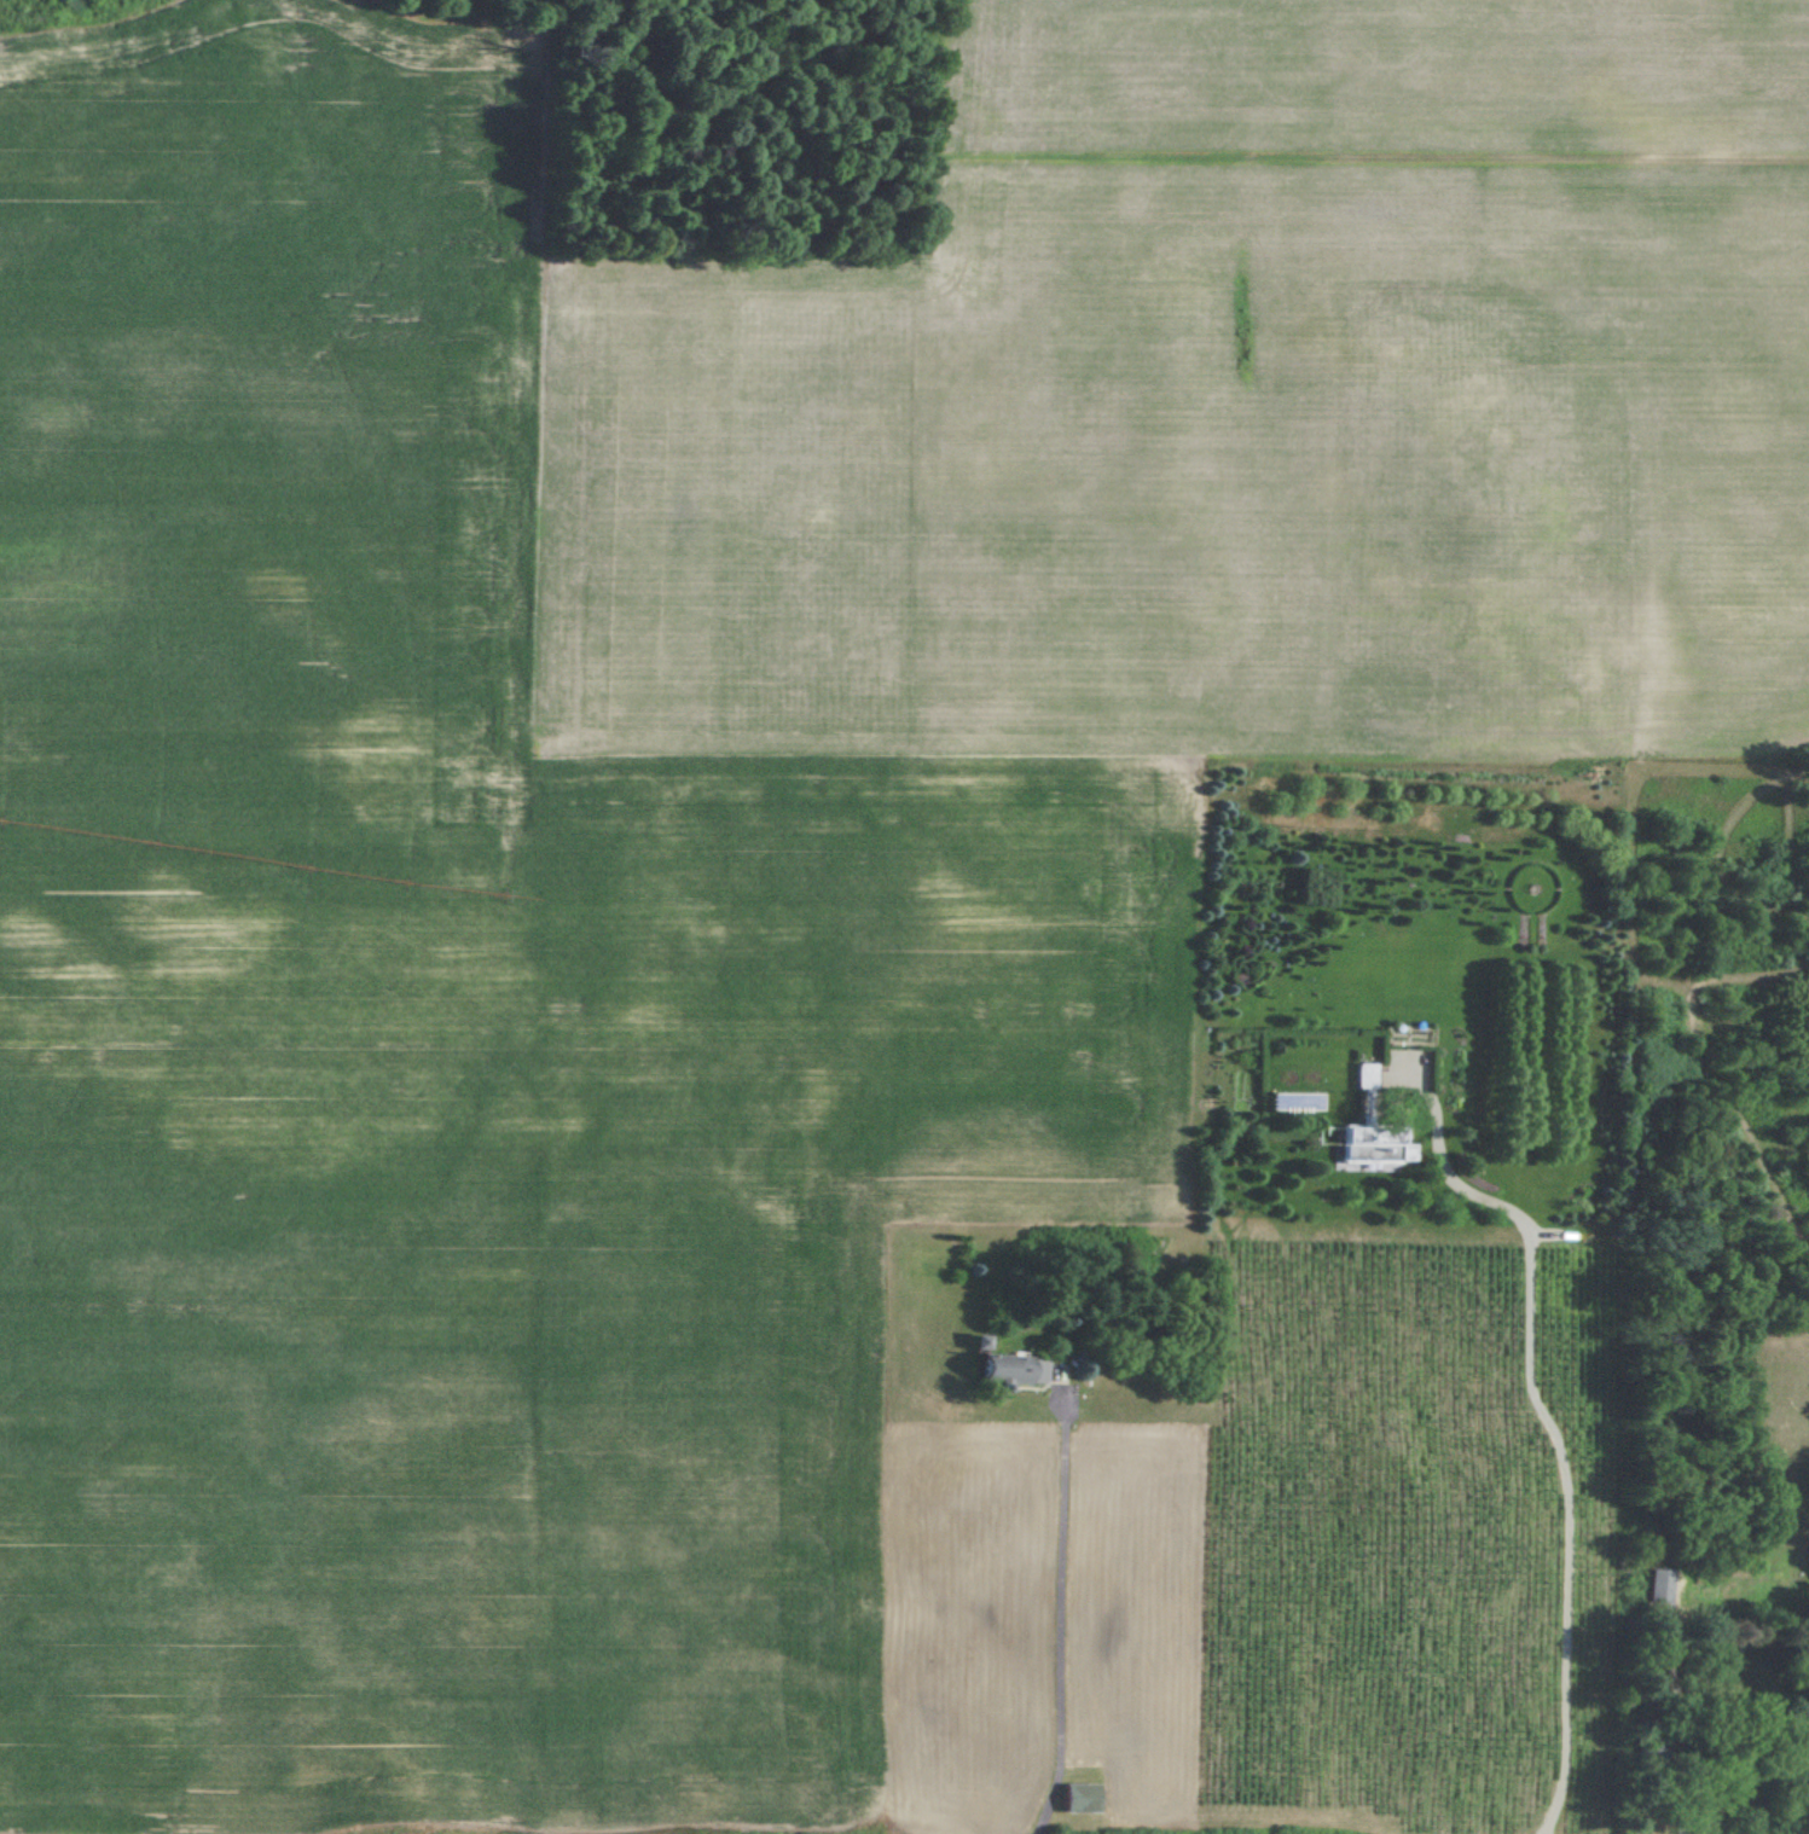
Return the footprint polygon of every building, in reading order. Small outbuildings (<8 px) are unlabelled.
[(1364,1089),(1364,1123),(1375,1123),(1375,1064),(1358,1064),(1358,1089),(1364,1089)] [(1414,1160),(1414,1143),(1400,1143),(1400,1126),(1340,1127),(1340,1171),(1403,1170),(1403,1161),(1414,1160)] [(1041,1383),(1041,1356),(965,1355),(964,1382),(1041,1383)] [(1674,1569),(1653,1569),(1653,1603),(1674,1603),(1674,1569)] [(1056,1813),(1090,1813),(1090,1783),(1056,1783),(1056,1813)]
